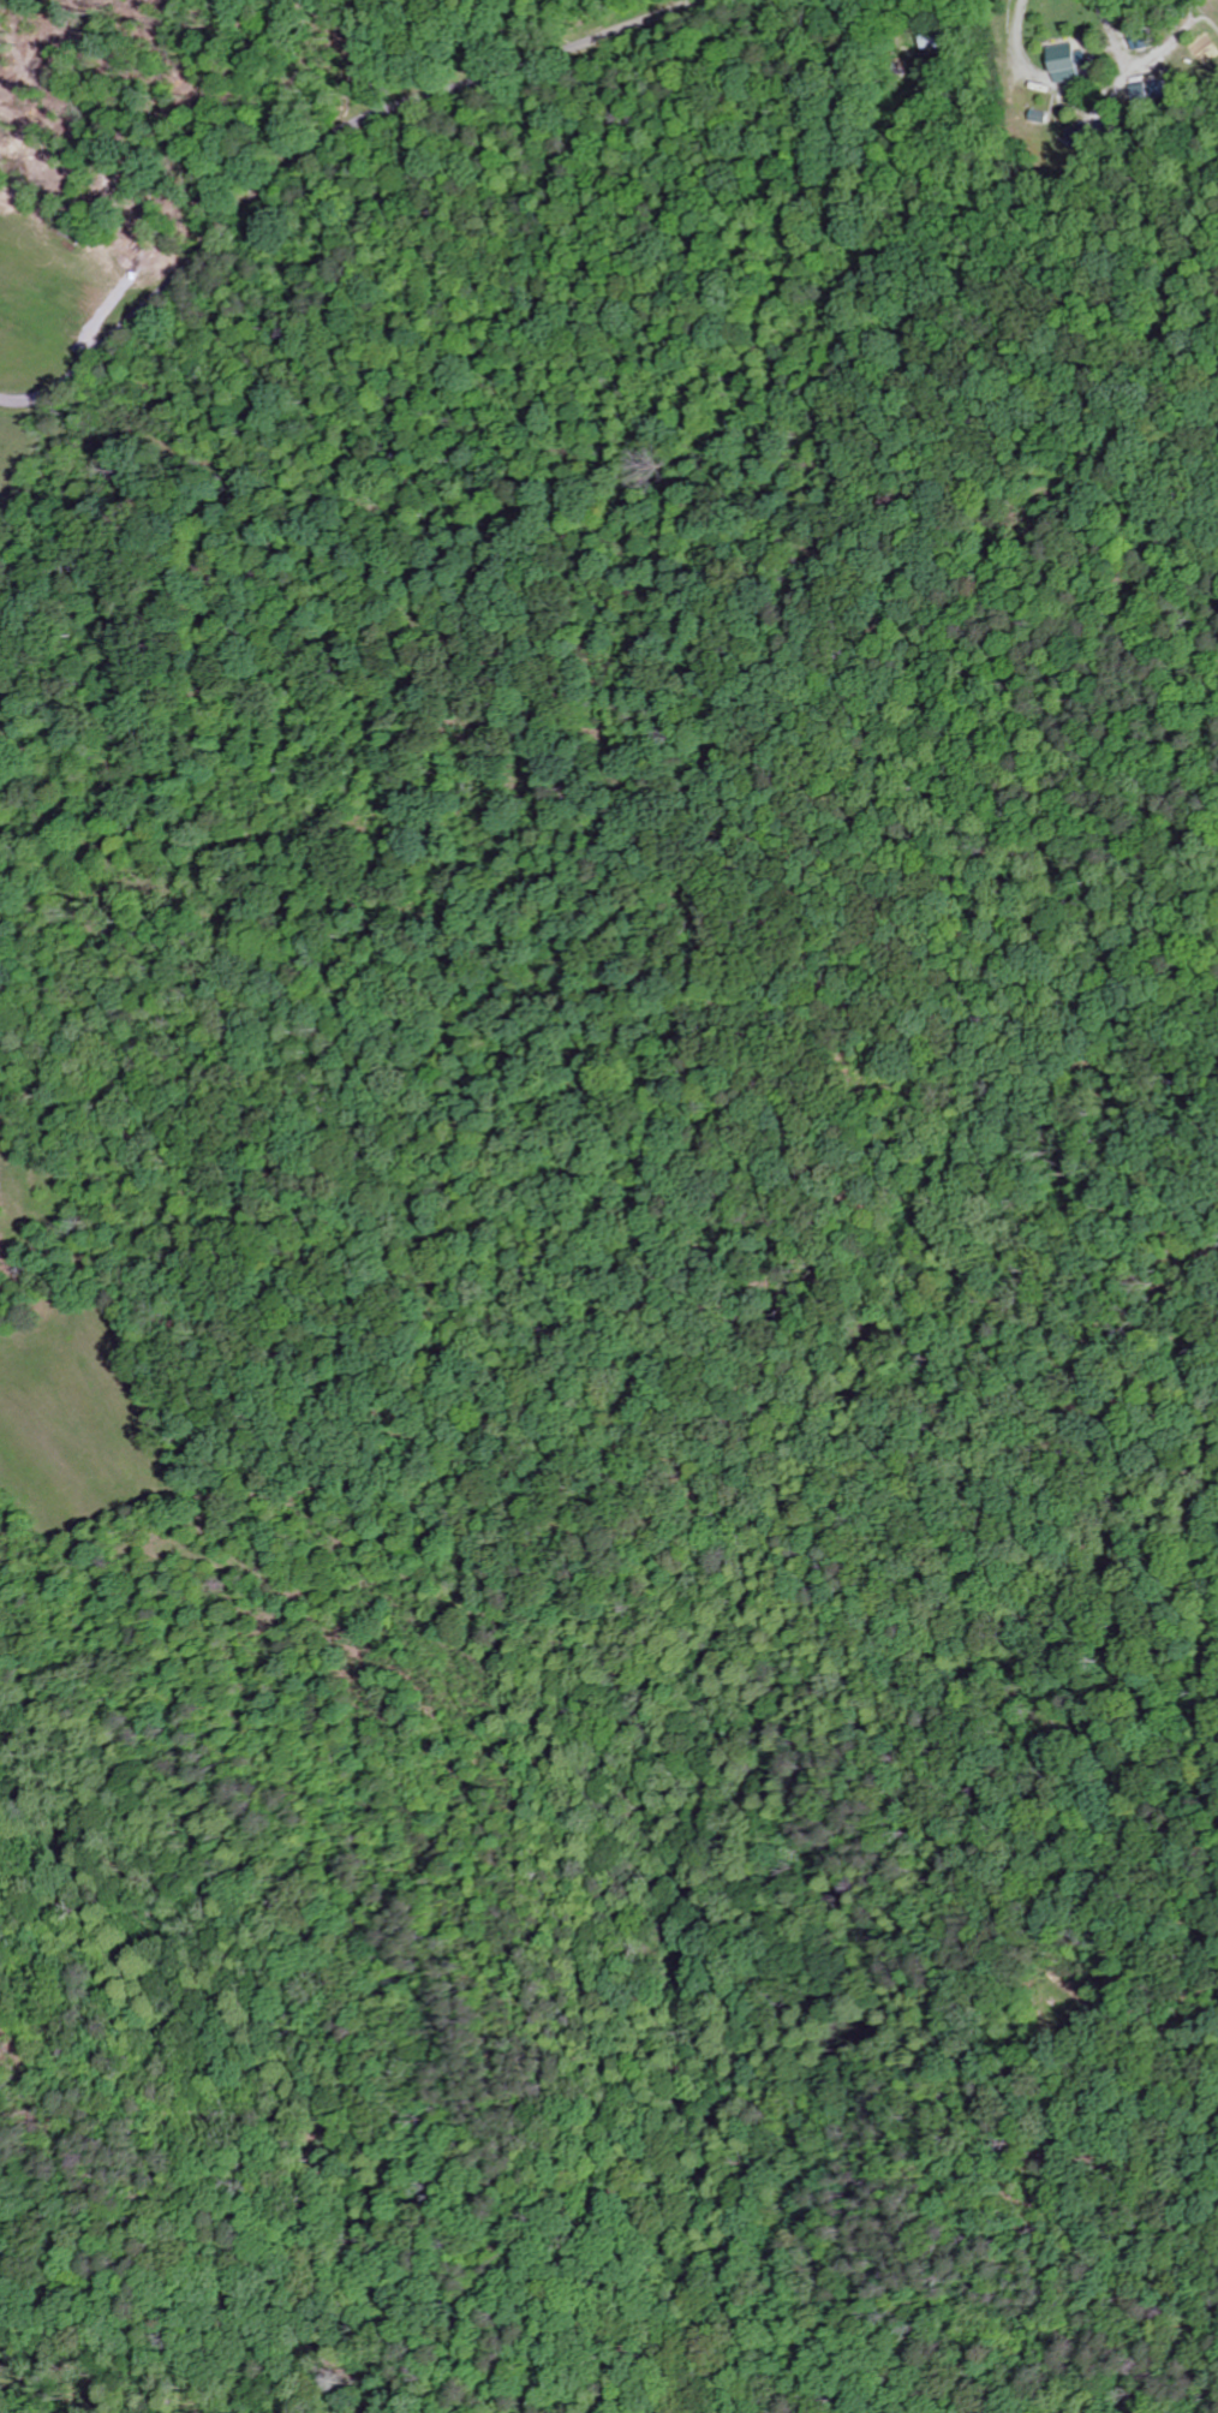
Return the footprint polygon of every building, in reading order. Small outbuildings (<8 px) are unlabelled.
[(1045,48),(1049,85),(1077,82),(1073,45),(1045,48)]
